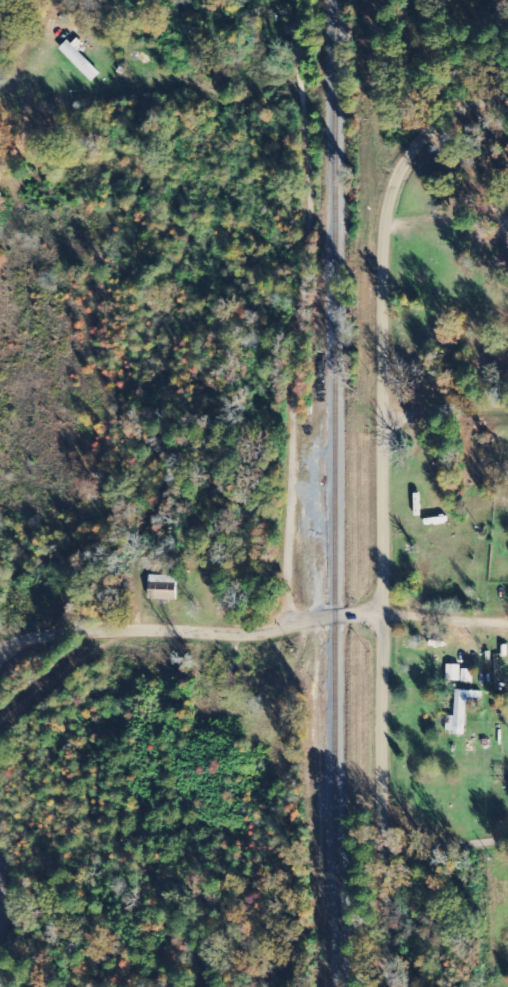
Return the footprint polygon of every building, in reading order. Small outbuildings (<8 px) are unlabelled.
[(153,593),(177,594),(178,577),(154,576),(153,593)] [(462,672),(462,666),(448,665),(448,681),(468,682),(468,672),(462,672)] [(456,716),(447,716),(447,734),(467,734),(467,700),(482,700),(482,692),(456,691),(456,716)]
